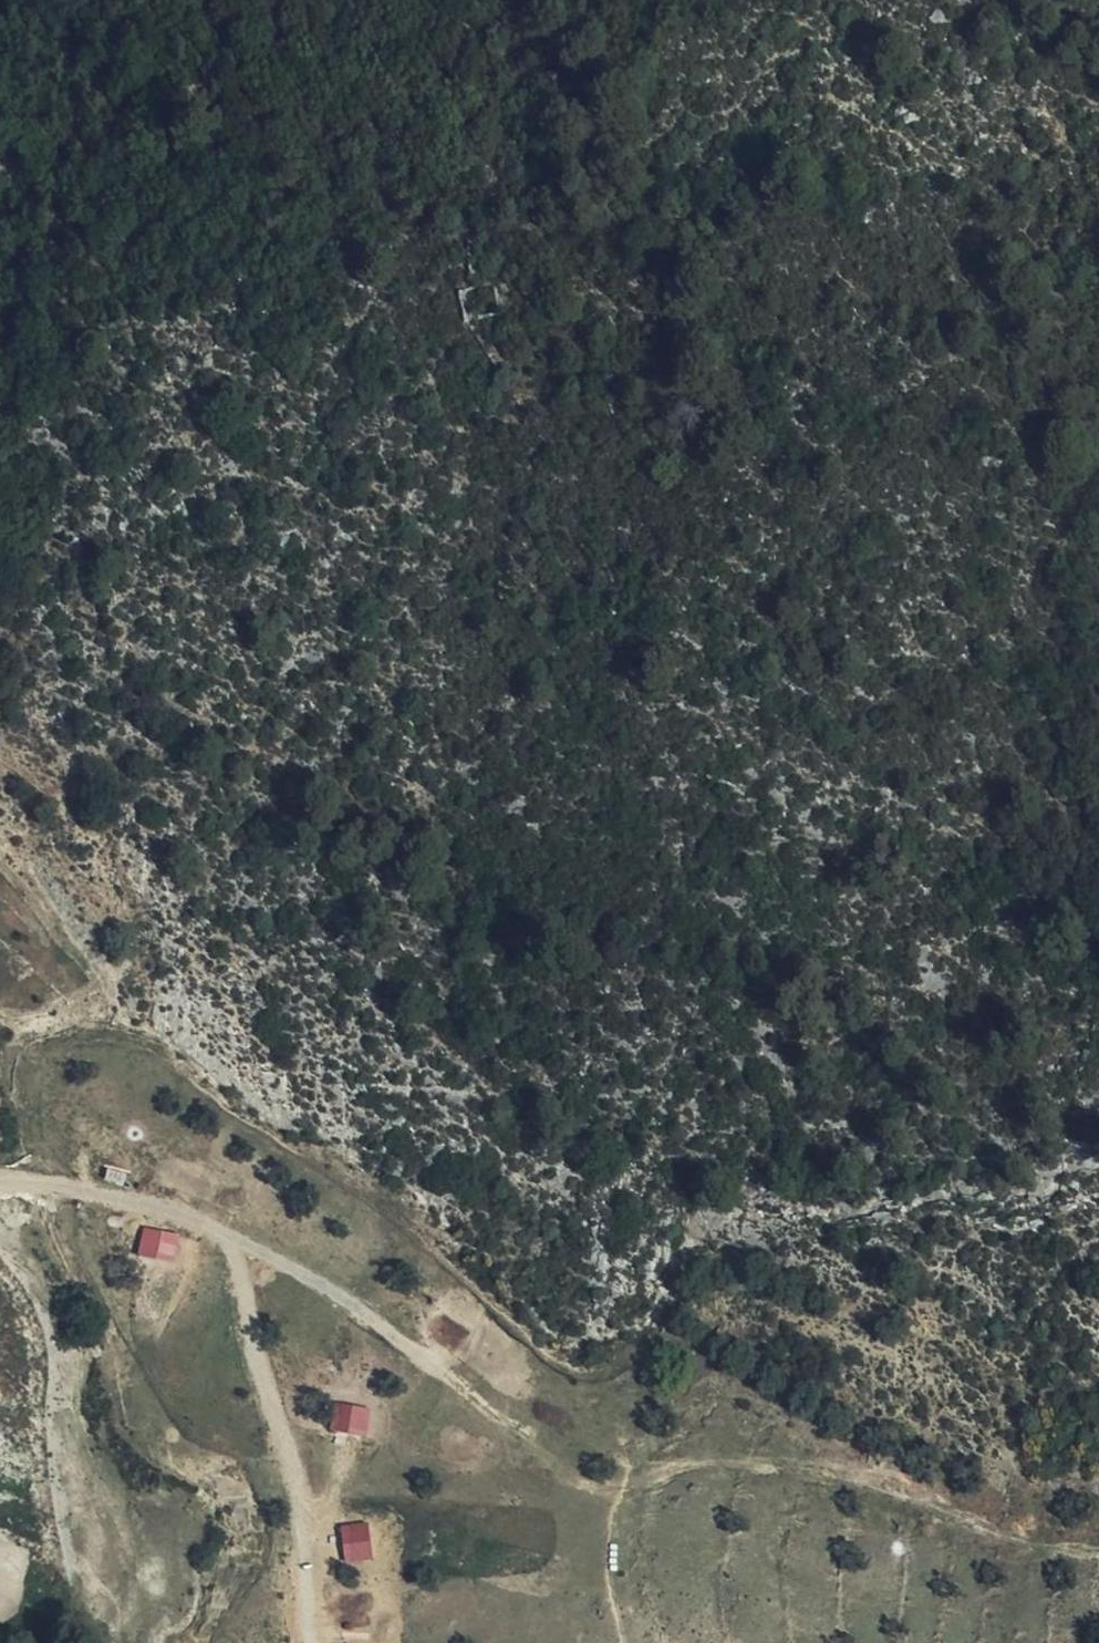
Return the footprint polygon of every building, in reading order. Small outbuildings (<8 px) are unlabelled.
[(154,1231),(148,1256),(180,1264),(186,1238),(154,1231)]
